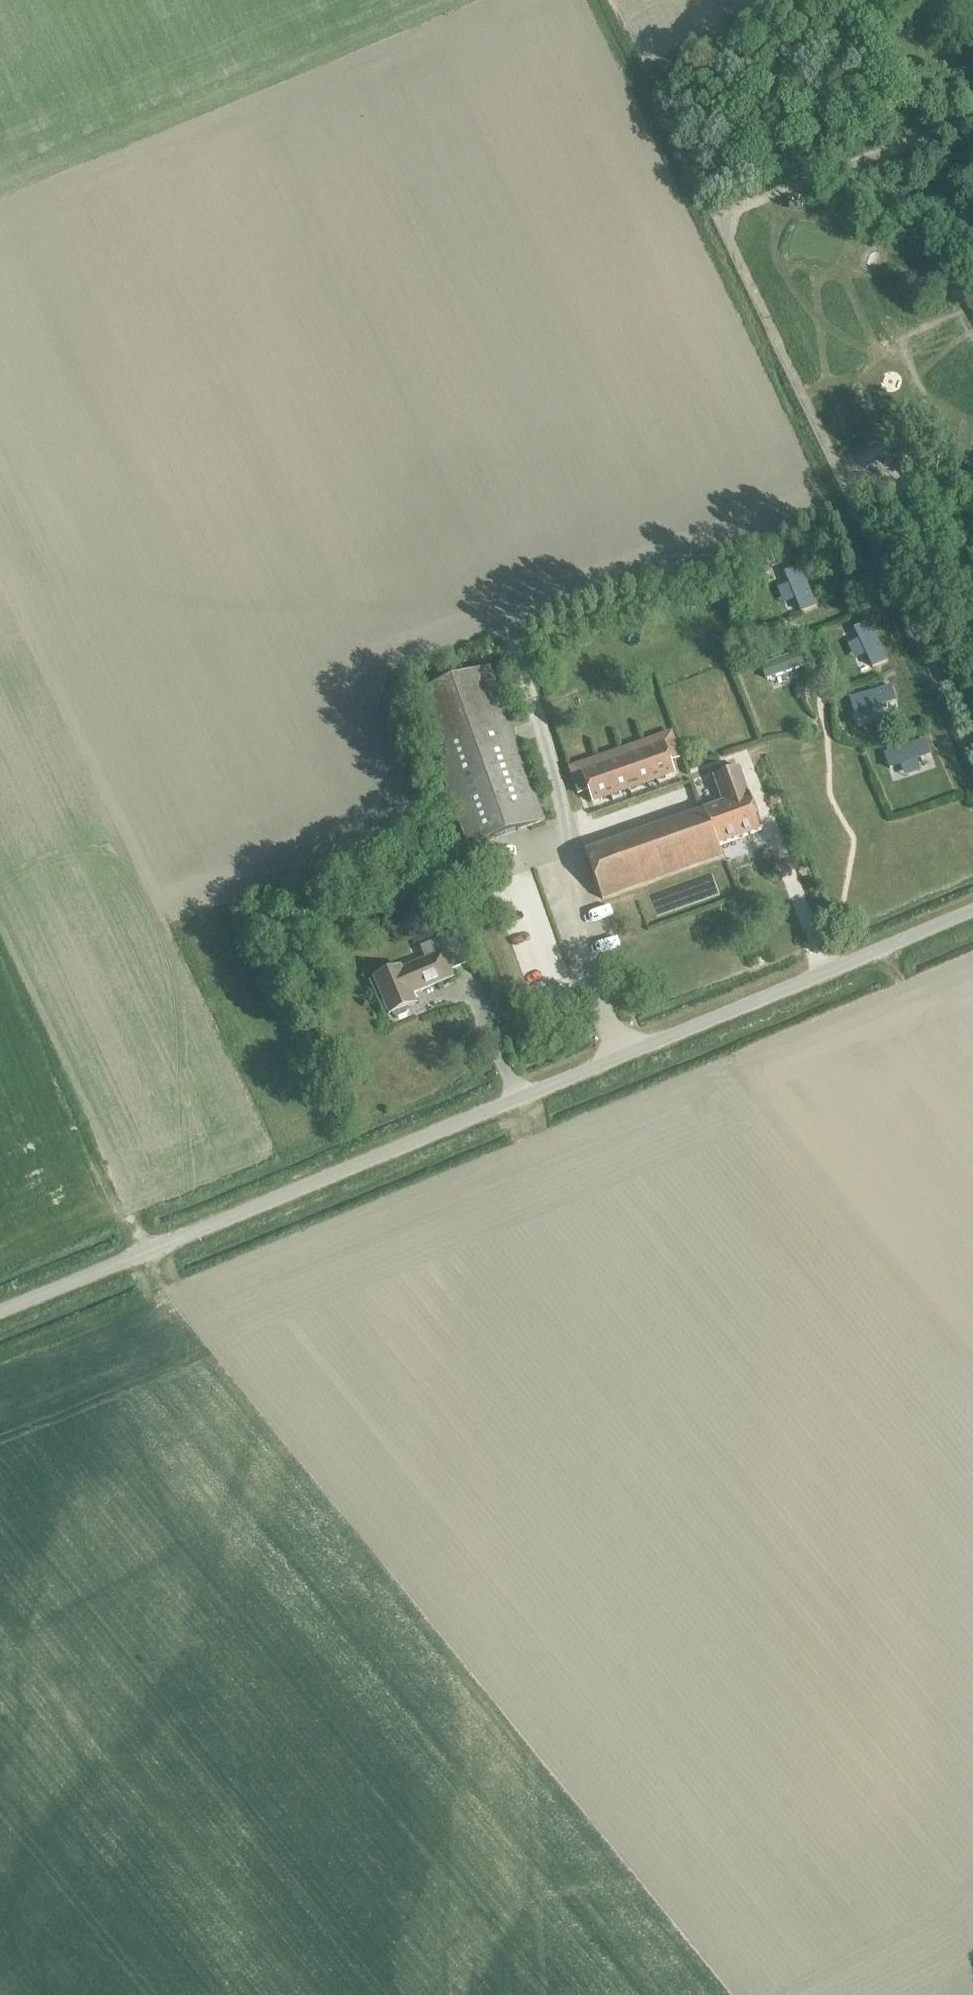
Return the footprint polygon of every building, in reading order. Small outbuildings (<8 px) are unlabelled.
[(414,696),(468,849),(544,822),(490,669),(414,696)] [(580,772),(591,802),(673,772),(662,743),(580,772)] [(585,852),(603,902),(724,859),(721,850),(764,834),(742,772),(714,782),(722,804),(585,852)] [(423,988),(447,978),(437,955),(396,973),(395,971),(370,982),(384,1014),(410,1003),(405,991),(421,984),(423,988)]
